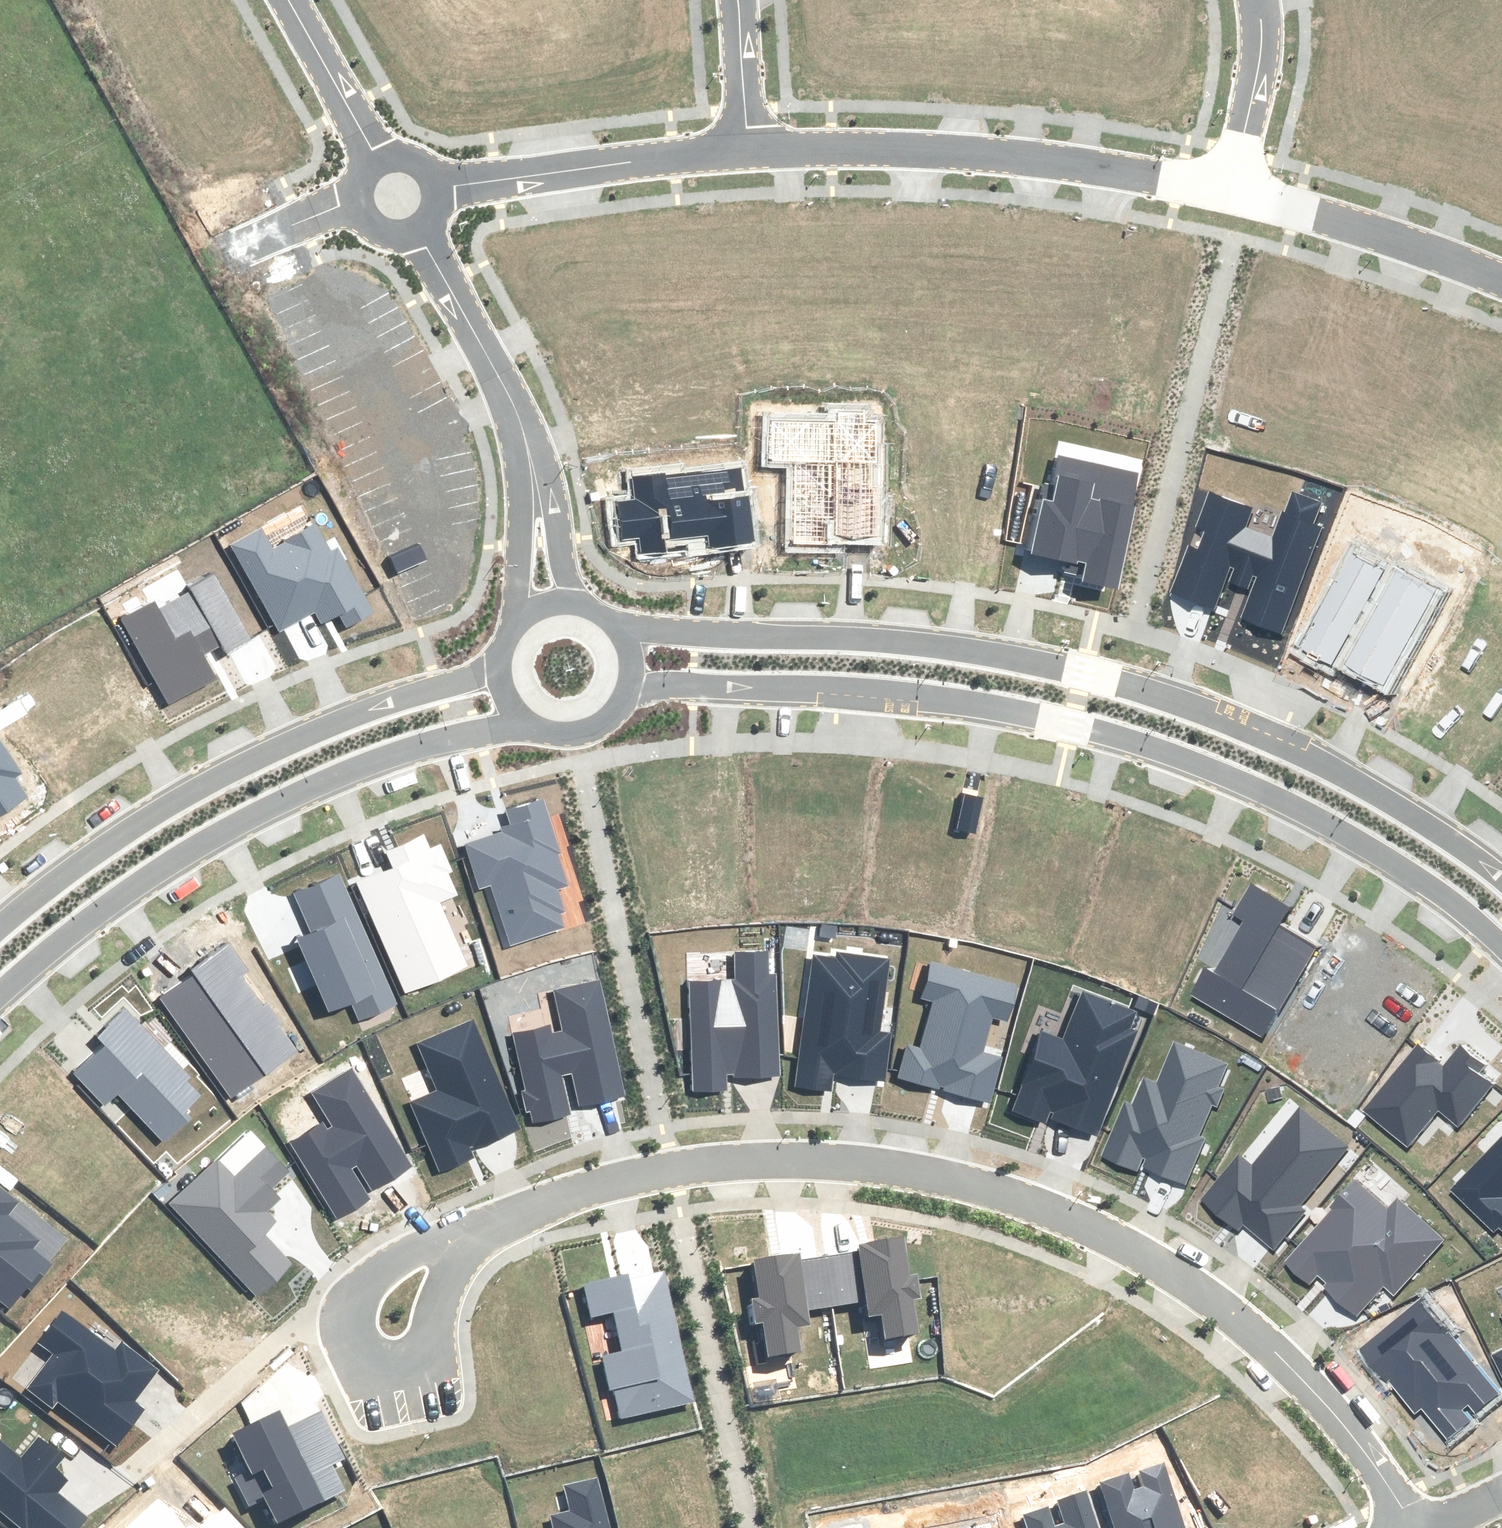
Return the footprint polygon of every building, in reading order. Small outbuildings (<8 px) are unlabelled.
[(795,462),(794,543),(883,545),(885,424),(864,423),(864,412),(839,411),(839,423),(769,422),(768,461),(795,462)] [(741,466),(633,478),(636,501),(619,503),(623,540),(640,538),(642,554),(666,551),(665,539),(707,534),(709,547),(750,542),(741,466)] [(1084,582),(1119,589),(1136,510),(1089,500),(1093,483),(1060,476),(1054,503),(1044,501),(1033,554),(1088,565),(1084,582)] [(1241,618),(1278,633),(1329,506),(1292,491),(1272,540),(1243,529),(1251,510),(1210,494),(1172,591),(1214,608),(1226,578),(1253,589),(1241,618)] [(260,528),(231,544),(280,630),(313,611),(320,623),(339,613),(347,627),(373,612),(337,550),(332,553),(316,525),(272,550),(260,528)] [(1336,659),(1390,688),(1444,588),(1397,563),(1391,574),(1350,552),(1299,648),(1332,665),(1336,659)] [(153,599),(121,618),(172,706),(218,680),(203,654),(220,644),(225,651),(249,637),(214,575),(190,589),(193,593),(160,612),(153,599)] [(27,797),(13,777),(20,772),(0,743),(0,814),(27,797)] [(559,851),(542,800),(506,812),(512,830),(465,846),(479,888),(491,884),(512,945),(562,928),(557,913),(563,911),(556,890),(568,886),(556,852),(559,851)] [(430,849),(424,836),(388,852),(396,869),(358,886),(407,993),(468,966),(439,902),(456,894),(446,872),(451,870),(440,845),(430,849)] [(396,1004),(338,875),(296,894),(313,933),(298,940),(330,1012),(352,1002),(360,1020),(396,1004)] [(1190,993),(1261,1036),(1316,945),(1279,923),(1287,910),(1251,888),(1235,914),(1246,921),(1213,974),(1205,969),(1190,993)] [(196,973),(161,998),(232,1096),(295,1052),(239,975),(247,969),(230,946),(195,971),(196,973)] [(689,981),(692,1090),(725,1089),(725,1074),(777,1073),(774,978),(770,978),(769,952),(735,954),(736,979),(689,981)] [(814,955),(796,1085),(830,1090),(832,1075),(883,1081),(890,1035),(878,1033),(888,959),(839,952),(838,958),(814,955)] [(1017,985),(932,963),(923,998),(933,1000),(920,1048),(908,1045),(900,1077),(989,1100),(1001,1059),(982,1054),(992,1017),(1007,1021),(1017,985)] [(624,1096),(599,980),(553,990),(563,1033),(552,1035),(550,1028),(515,1036),(527,1091),(523,1092),(527,1110),(531,1109),(534,1123),(570,1115),(561,1075),(573,1072),(580,1106),(624,1096)] [(1047,1117),(1095,1136),(1136,1031),(1129,1029),(1135,1012),(1082,992),(1063,1040),(1044,1033),(1014,1110),(1045,1122),(1047,1117)] [(190,1075),(127,1008),(97,1036),(106,1046),(76,1074),(106,1105),(119,1093),(164,1141),(189,1118),(183,1111),(199,1096),(185,1080),(190,1075)] [(518,1128),(472,1020),(417,1043),(438,1091),(412,1102),(441,1171),(474,1157),(471,1148),(518,1128)] [(1138,1164),(1185,1183),(1203,1139),(1198,1137),(1211,1104),(1216,1107),(1223,1090),(1217,1087),(1227,1064),(1174,1043),(1157,1083),(1145,1078),(1134,1106),(1125,1102),(1103,1157),(1135,1170),(1138,1164)] [(1365,1109),(1407,1145),(1438,1108),(1457,1125),(1492,1084),(1476,1071),(1483,1063),(1462,1045),(1442,1068),(1417,1047),(1365,1109)] [(291,1141),(337,1218),(370,1199),(352,1168),(357,1165),(373,1191),(411,1168),(352,1070),(313,1093),(329,1119),(291,1141)] [(1241,1156),(1202,1203),(1237,1232),(1238,1233),(1245,1225),(1275,1249),(1305,1212),(1299,1207),(1347,1147),(1299,1108),(1252,1165),(1241,1156)] [(1452,1191),(1494,1231),(1499,1226),(1501,1228),(1501,1138),(1452,1191)] [(218,1161),(171,1204),(256,1295),(291,1262),(262,1232),(274,1221),(266,1212),(280,1199),(270,1188),(288,1172),(266,1149),(234,1178),(218,1161)] [(1335,1209),(1287,1263),(1310,1283),(1314,1278),(1355,1314),(1383,1283),(1395,1293),(1442,1240),(1397,1199),(1388,1209),(1354,1180),(1331,1206),(1335,1209)] [(11,1307),(27,1287),(31,1290),(50,1266),(31,1250),(38,1241),(6,1215),(17,1202),(0,1189),(0,1298),(11,1307)] [(862,1253),(826,1258),(833,1307),(868,1302),(870,1315),(882,1313),(885,1338),(916,1334),(912,1300),(919,1299),(916,1275),(909,1276),(904,1239),(861,1245),(862,1253)] [(833,1307),(826,1258),(801,1261),(800,1253),(755,1259),(761,1298),(764,1322),(769,1354),(800,1350),(797,1327),(810,1325),(808,1310),(833,1307)] [(695,1401),(664,1270),(585,1288),(592,1317),(614,1311),(624,1352),(604,1356),(611,1389),(614,1389),(621,1418),(695,1401)] [(1422,1298),(1358,1351),(1384,1382),(1388,1378),(1416,1412),(1421,1407),(1447,1438),(1468,1421),(1459,1410),(1467,1403),(1474,1411),(1499,1390),(1422,1298)] [(117,1351),(62,1311),(39,1343),(56,1355),(29,1390),(52,1407),(58,1400),(117,1444),(143,1410),(131,1401),(156,1369),(122,1344),(117,1351)] [(1493,1356),(1501,1374),(1501,1351),(1493,1356)] [(287,1428),(279,1412),(233,1434),(251,1469),(236,1476),(250,1504),(265,1497),(279,1524),(345,1491),(331,1463),(343,1457),(320,1411),(287,1428)] [(23,1527),(78,1527),(87,1518),(57,1493),(67,1481),(54,1470),(63,1458),(39,1438),(20,1460),(0,1443),(0,1509),(23,1527)] [(1101,1483),(1116,1527),(1184,1527),(1163,1463),(1139,1471),(1145,1487),(1133,1491),(1128,1474),(1101,1483)] [(596,1479),(565,1487),(571,1511),(550,1517),(552,1527),(609,1527),(596,1479)] [(1086,1492),(1058,1501),(1066,1525),(1057,1527),(1097,1527),(1086,1492)] [(159,1501),(130,1527),(184,1527),(159,1501)] [(225,1506),(202,1527),(245,1527),(225,1506)] [(1048,1508),(1024,1516),(1028,1527),(1054,1527),(1048,1508)]
